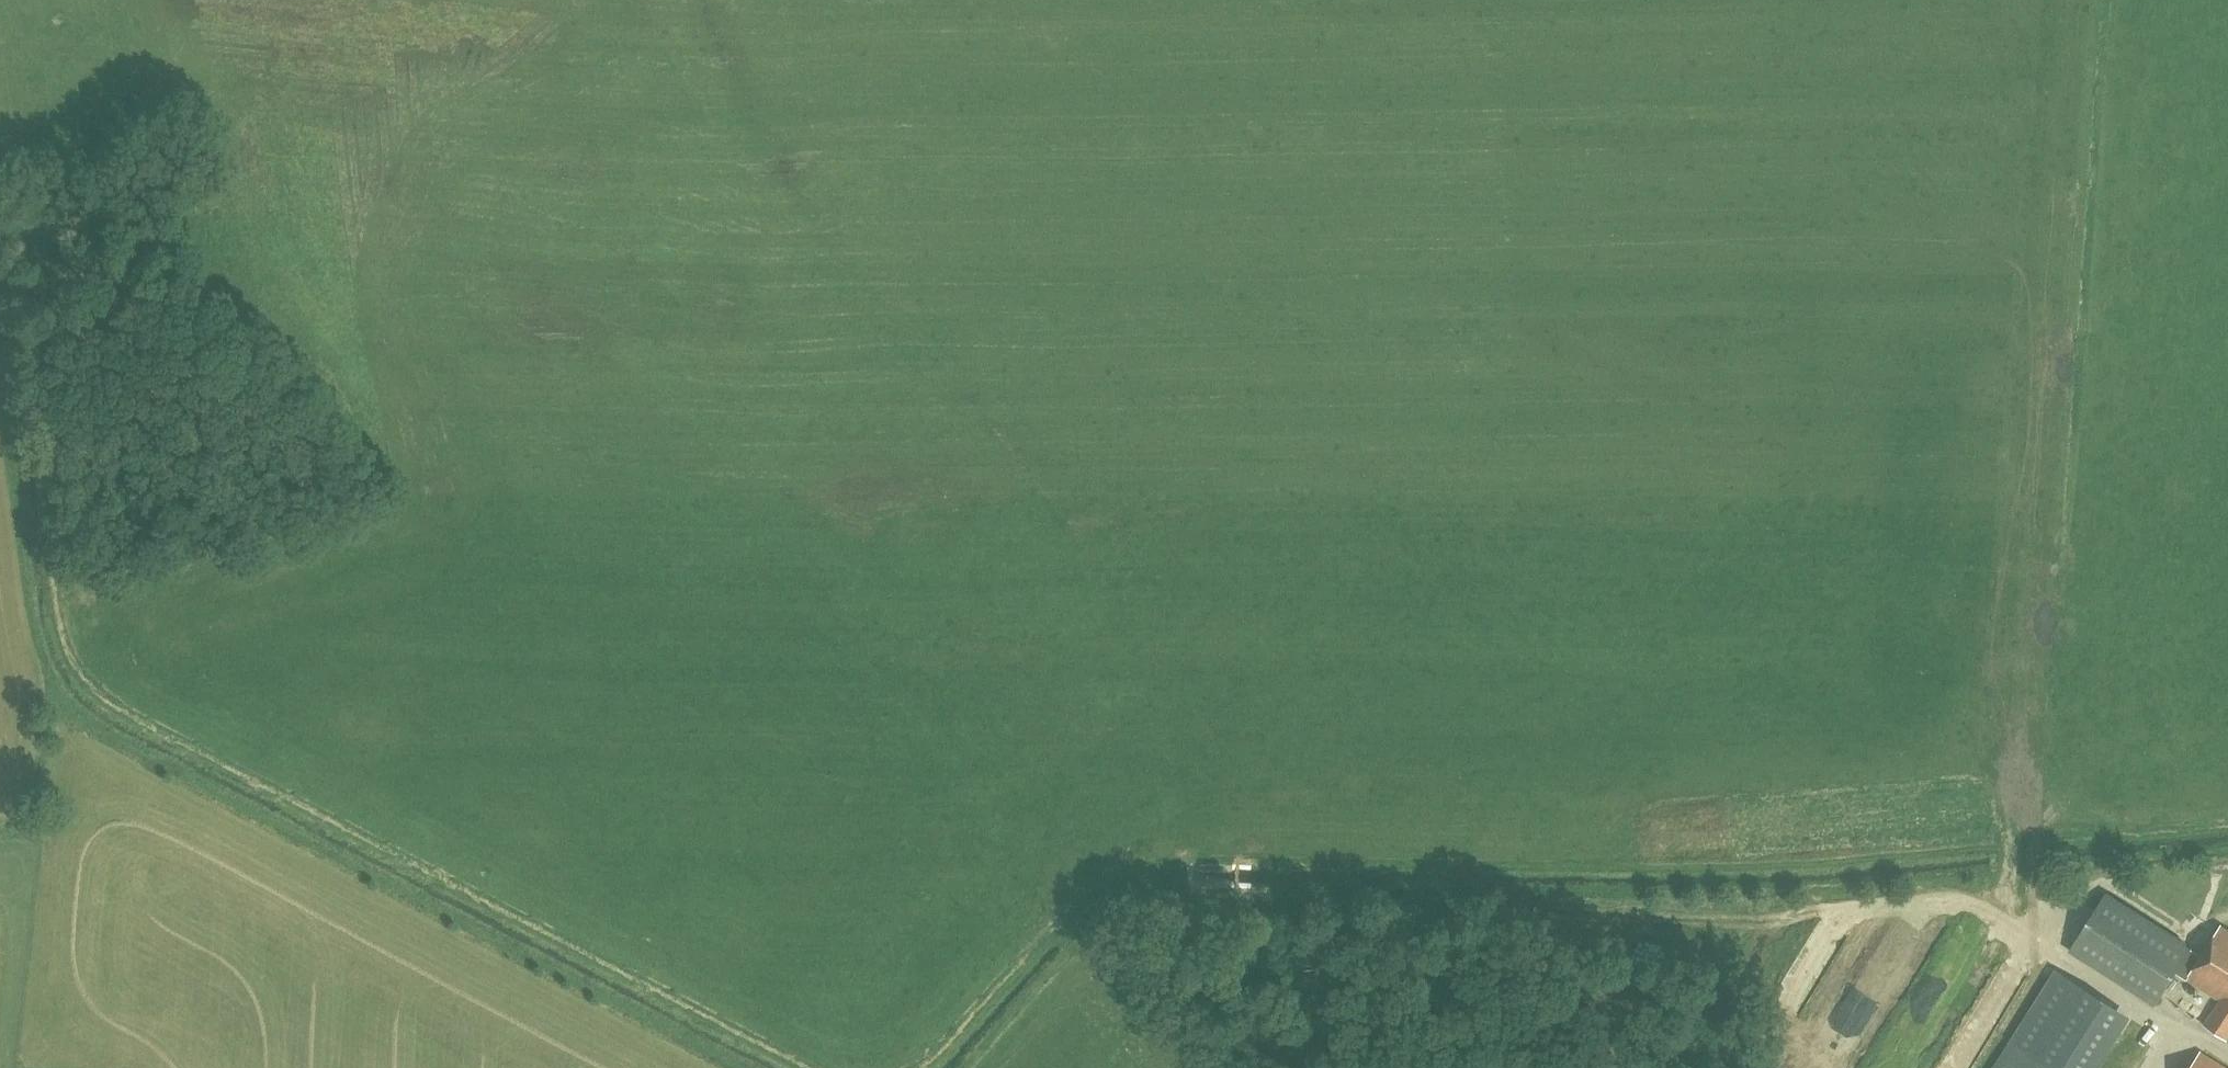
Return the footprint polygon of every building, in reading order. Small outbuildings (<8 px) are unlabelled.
[(2186,979),(2219,1001),(2204,1024),(2227,1041),(2227,1039),(2227,928),(2221,924),(2200,956),(2107,893),(2070,948),(2153,1003),(2174,971),(2186,979)] [(2011,1044),(1996,1067),(2071,1067),(2110,1006),(2048,966),(2043,973),(2052,979),(2011,1044)] [(2200,1050),(2189,1067),(2227,1067),(2200,1050)]
